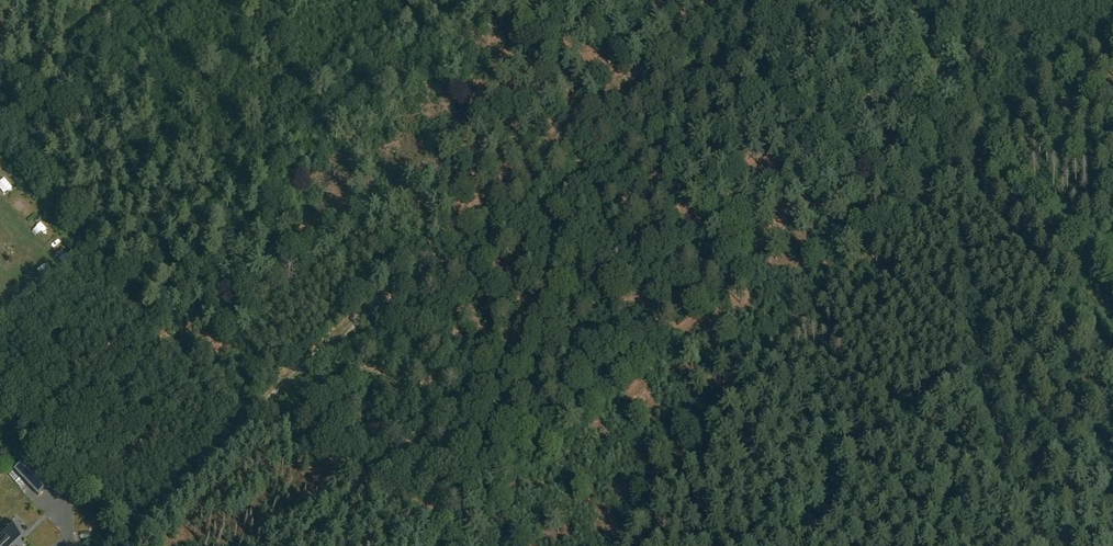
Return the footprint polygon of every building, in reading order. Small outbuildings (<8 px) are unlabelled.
[(71,246),(60,252),(66,262),(77,256),(71,246)] [(25,460),(14,470),(39,496),(49,486),(25,460)] [(44,499),(52,495),(49,490),(41,494),(44,499)] [(59,510),(74,506),(71,499),(57,503),(59,510)] [(96,517),(83,536),(89,541),(102,522),(96,517)] [(19,537),(20,537),(4,520),(0,525),(0,545),(10,545),(12,544),(19,537)]
